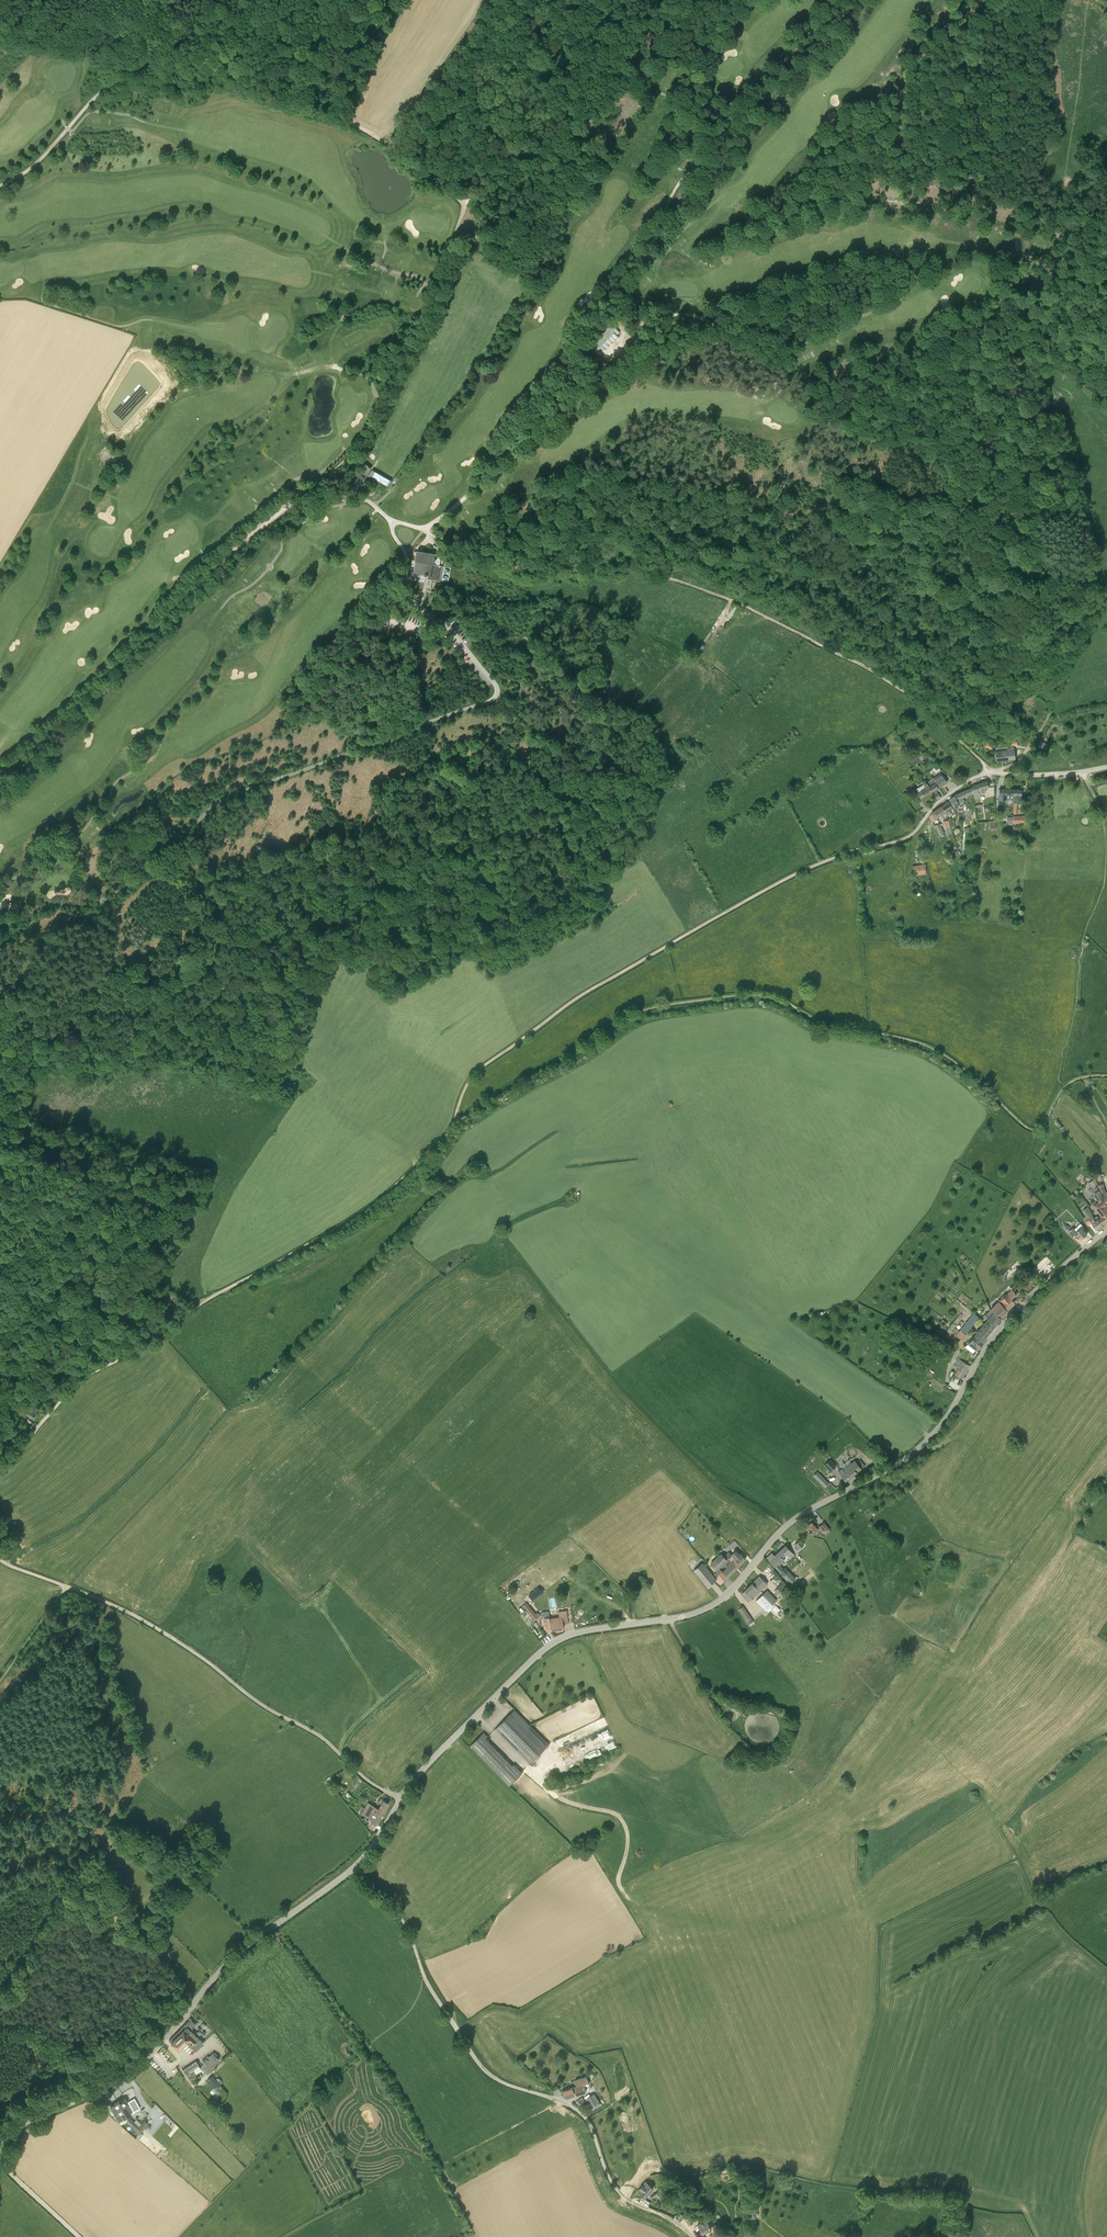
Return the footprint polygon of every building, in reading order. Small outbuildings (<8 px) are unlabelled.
[(604,335),(591,347),(600,356),(618,337),(617,335),(620,333),(611,324),(602,333),(604,335)] [(389,486),(393,479),(373,469),(369,476),(389,486)] [(365,478),(364,477),(361,474),(356,480),(360,484),(365,478)] [(440,566),(440,561),(441,556),(415,551),(413,560),(416,560),(416,561),(416,560),(419,561),(417,573),(423,574),(423,575),(425,575),(425,574),(430,575),(429,578),(428,578),(428,579),(448,583),(449,577),(451,568),(440,566)] [(734,604),(727,615),(731,618),(734,613),(738,608),(738,607),(735,605),(734,604)] [(379,618),(377,623),(375,628),(386,631),(387,626),(389,621),(379,618)] [(1026,734),(1023,739),(1020,744),(1025,747),(1031,737),(1026,734)] [(1036,743),(1047,749),(1049,746),(1038,739),(1036,743)] [(985,747),(991,749),(993,744),(987,741),(985,747)] [(1015,759),(1014,750),(1011,750),(1007,751),(995,752),(996,761),(1015,759)] [(947,782),(944,777),(941,773),(933,779),(932,778),(938,788),(938,787),(947,782)] [(932,791),(938,788),(932,778),(928,780),(928,781),(926,783),(927,783),(932,791)] [(988,788),(988,787),(987,782),(979,784),(972,786),(972,787),(973,793),(973,792),(975,799),(976,799),(981,798),(980,793),(986,792),(985,789),(988,788)] [(920,798),(932,791),(927,783),(926,783),(915,789),(918,793),(917,793),(920,798)] [(958,804),(962,802),(963,802),(964,801),(963,798),(973,794),(973,793),(972,787),(954,795),(954,796),(958,804)] [(1007,800),(1007,795),(1014,795),(1014,789),(1003,789),(1003,790),(999,789),(998,800),(1007,800)] [(1014,795),(1013,814),(1017,814),(1017,803),(1021,803),(1021,796),(1022,790),(1014,789),(1014,795)] [(963,806),(963,804),(962,802),(958,804),(954,796),(949,799),(952,804),(955,808),(957,811),(963,811),(963,806)] [(952,808),(951,806),(948,801),(944,804),(945,805),(941,807),(945,813),(947,817),(951,814),(949,810),(952,808)] [(947,817),(945,813),(941,807),(931,814),(935,819),(939,816),(941,815),(943,819),(947,817)] [(1026,823),(1026,815),(1013,816),(1013,817),(1007,817),(1007,823),(1008,823),(1008,824),(1014,824),(1014,823),(1026,823)] [(943,825),(940,826),(939,823),(935,825),(940,836),(941,835),(942,838),(946,836),(945,833),(946,833),(943,825)] [(951,853),(953,852),(951,848),(946,850),(949,856),(950,856),(952,861),(956,859),(954,855),(952,855),(951,853)] [(913,866),(914,872),(914,876),(915,876),(926,874),(925,870),(924,865),(913,866)] [(1104,1207),(1106,1206),(1105,1205),(1106,1204),(1104,1198),(1099,1184),(1098,1184),(1096,1178),(1089,1183),(1092,1188),(1090,1189),(1093,1194),(1093,1193),(1099,1202),(1098,1202),(1098,1203),(1101,1207),(1103,1205),(1104,1207)] [(1106,1206),(1104,1207),(1103,1205),(1101,1207),(1098,1203),(1095,1205),(1102,1216),(1106,1213),(1106,1207),(1106,1206)] [(1086,1222),(1090,1219),(1090,1220),(1090,1219),(1092,1222),(1097,1230),(1104,1225),(1099,1218),(1098,1216),(1094,1218),(1093,1215),(1090,1211),(1091,1211),(1088,1207),(1082,1211),(1086,1217),(1084,1218),(1086,1222)] [(1087,1234),(1084,1230),(1082,1227),(1079,1230),(1077,1227),(1074,1229),(1073,1228),(1068,1232),(1073,1237),(1076,1234),(1078,1236),(1079,1235),(1082,1238),(1087,1234)] [(1011,1299),(1016,1294),(1013,1291),(1011,1289),(1000,1300),(1009,1309),(1015,1303),(1011,1299)] [(1000,1317),(1002,1315),(1009,1309),(1000,1300),(993,1307),(990,1309),(1000,1317)] [(1001,1318),(1000,1317),(990,1309),(987,1313),(986,1312),(984,1315),(983,1316),(987,1319),(995,1326),(1001,1318)] [(971,1327),(979,1317),(974,1313),(966,1323),(971,1327)] [(987,1319),(983,1324),(991,1330),(995,1326),(987,1319)] [(962,1340),(971,1327),(966,1323),(956,1335),(962,1340)] [(980,1328),(988,1334),(991,1330),(983,1324),(980,1328)] [(977,1332),(985,1338),(988,1334),(980,1328),(977,1332)] [(985,1338),(977,1332),(967,1344),(975,1350),(982,1342),(985,1338)] [(962,1379),(969,1365),(960,1360),(956,1366),(959,1367),(954,1375),(962,1379)] [(33,1410),(32,1410),(33,1409),(30,1407),(29,1409),(26,1414),(33,1419),(37,1414),(33,1410)] [(830,1472),(836,1466),(830,1459),(823,1465),(830,1472)] [(855,1473),(861,1468),(865,1465),(860,1459),(857,1463),(855,1460),(848,1465),(855,1473)] [(846,1481),(855,1473),(848,1465),(843,1469),(842,1468),(838,1471),(843,1477),(846,1481)] [(829,1483),(821,1476),(820,1477),(816,1474),(814,1476),(825,1487),(829,1483)] [(828,1531),(830,1530),(824,1522),(819,1526),(820,1526),(817,1529),(812,1522),(806,1527),(813,1535),(821,1528),(824,1532),(827,1529),(828,1531)] [(799,1549),(805,1543),(801,1539),(795,1544),(799,1549)] [(794,1554),(789,1549),(786,1545),(775,1555),(772,1553),(767,1558),(774,1566),(780,1572),(790,1583),(795,1578),(785,1567),(783,1568),(780,1565),(785,1560),(782,1557),(786,1554),(790,1558),(794,1554)] [(742,1555),(738,1551),(737,1550),(732,1555),(729,1551),(725,1555),(728,1558),(731,1561),(734,1558),(740,1564),(746,1558),(742,1555)] [(728,1560),(721,1553),(710,1563),(717,1570),(728,1560)] [(724,1580),(740,1564),(734,1558),(731,1561),(726,1566),(727,1567),(723,1571),(722,1570),(722,1571),(718,1574),(719,1574),(724,1580)] [(716,1580),(703,1563),(703,1562),(694,1570),(704,1583),(707,1587),(716,1580)] [(767,1584),(763,1580),(759,1576),(752,1583),(760,1591),(767,1584)] [(749,1602),(760,1591),(752,1583),(741,1594),(749,1602)] [(530,1595),(535,1601),(549,1590),(545,1584),(530,1595)] [(774,1590),(779,1595),(782,1597),(779,1595),(784,1590),(786,1592),(784,1589),(780,1585),(774,1590)] [(773,1603),(777,1600),(767,1590),(763,1594),(773,1603)] [(766,1611),(773,1603),(763,1594),(756,1601),(766,1611)] [(534,1620),(538,1616),(529,1605),(524,1608),(534,1620)] [(563,1624),(568,1623),(566,1610),(558,1612),(559,1617),(549,1619),(549,1617),(542,1618),(543,1625),(544,1625),(545,1629),(546,1629),(547,1631),(547,1630),(563,1628),(563,1624)] [(549,1744),(518,1713),(514,1709),(495,1728),(530,1763),(549,1744)] [(749,1715),(747,1717),(746,1719),(745,1722),(744,1725),(744,1728),(745,1731),(746,1734),(747,1737),(749,1739),(751,1741),(754,1743),(756,1744),(759,1745),(762,1745),(765,1744),(768,1744),(771,1742),(773,1740),(775,1738),(777,1736),(778,1733),(779,1730),(780,1727),(779,1724),(779,1721),(777,1719),(776,1716),(774,1714),(771,1712),(769,1711),(766,1710),(763,1709),(760,1709),(757,1710),(754,1711),(751,1713),(749,1715)] [(597,1722),(557,1739),(560,1747),(600,1730),(598,1723),(597,1722)] [(512,1765),(488,1741),(485,1738),(488,1736),(484,1732),(470,1745),(494,1770),(509,1785),(522,1772),(514,1764),(512,1765)] [(597,1745),(599,1752),(603,1751),(603,1752),(611,1750),(609,1742),(597,1745)] [(375,1811),(381,1815),(389,1802),(384,1800),(379,1809),(374,1806),(368,1803),(366,1807),(362,1814),(368,1817),(371,1811),(374,1813),(375,1811)] [(376,1825),(381,1815),(375,1811),(374,1813),(371,1811),(368,1817),(373,1819),(369,1827),(373,1830),(376,1824),(376,1825)] [(196,2025),(194,2023),(190,2019),(169,2040),(178,2049),(186,2041),(195,2050),(203,2043),(190,2030),(196,2025)] [(217,2057),(218,2056),(214,2052),(213,2053),(209,2057),(207,2056),(202,2061),(204,2064),(202,2066),(207,2071),(208,2072),(216,2065),(215,2064),(219,2059),(217,2057)] [(193,2069),(196,2066),(198,2065),(196,2061),(183,2070),(188,2078),(192,2075),(193,2077),(197,2075),(194,2070),(193,2069)] [(208,2080),(215,2088),(219,2084),(212,2076),(208,2080)] [(575,2095),(586,2091),(583,2084),(588,2082),(586,2076),(575,2080),(577,2086),(562,2091),(564,2097),(574,2093),(575,2095)] [(586,2099),(591,2107),(596,2104),(599,2102),(594,2094),(586,2099)] [(583,2103),(585,2101),(582,2097),(576,2102),(582,2108),(585,2105),(583,2103)] [(110,2106),(121,2124),(126,2121),(129,2119),(128,2116),(140,2108),(134,2098),(127,2102),(125,2098),(119,2102),(119,2101),(114,2103),(110,2106)] [(139,2126),(130,2118),(129,2119),(126,2121),(139,2133),(148,2123),(145,2120),(139,2126)] [(138,2140),(153,2153),(158,2147),(143,2134),(138,2140)] [(645,2198),(652,2188),(645,2182),(643,2185),(639,2189),(638,2189),(638,2190),(637,2191),(643,2196),(645,2198)] [(666,2196),(658,2190),(653,2195),(657,2198),(661,2201),(666,2196)] [(689,2225),(693,2223),(689,2215),(685,2218),(689,2225)] [(708,2220),(707,2220),(707,2219),(698,2224),(702,2233),(711,2229),(711,2228),(712,2227),(713,2226),(713,2224),(711,2221),(710,2220),(708,2220)]
